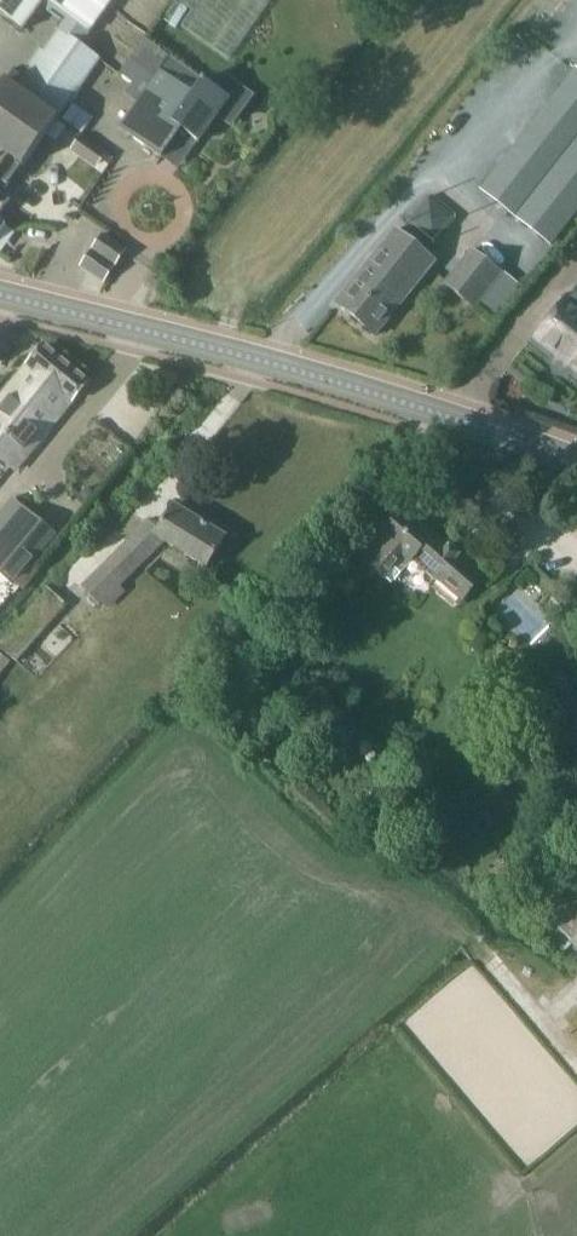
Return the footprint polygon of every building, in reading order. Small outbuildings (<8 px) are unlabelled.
[(22,166),(23,167),(70,101),(81,85),(101,58),(81,44),(89,33),(112,0),(0,0),(0,15),(22,31),(44,0),(69,18),(16,91),(9,85),(5,82),(0,89),(0,168),(13,177),(22,166)] [(203,81),(181,65),(170,56),(160,70),(119,127),(162,159),(177,138),(193,149),(219,113),(235,105),(240,109),(249,97),(224,79),(216,90),(203,81)] [(479,188),(515,217),(576,139),(576,73),(573,70),(552,96),(479,188)] [(101,99),(81,85),(70,101),(89,115),(101,99)] [(96,168),(108,153),(83,134),(71,149),(96,168)] [(576,212),(576,139),(515,217),(550,246),(576,212)] [(10,199),(2,193),(13,177),(0,168),(0,214),(10,199)] [(374,335),(434,261),(416,247),(423,239),(401,221),(394,230),(335,303),(374,335)] [(103,235),(80,269),(104,285),(127,251),(103,235)] [(472,247),(443,284),(473,308),(502,272),(472,247)] [(157,288),(161,282),(153,277),(149,283),(157,288)] [(576,314),(561,302),(547,320),(535,335),(550,346),(576,368),(576,315),(576,314)] [(89,383),(44,346),(0,399),(0,459),(15,472),(89,383)] [(433,532),(419,520),(427,510),(415,499),(396,520),(388,514),(356,550),(391,582),(412,559),(435,580),(437,578),(461,599),(484,574),(435,531),(433,532)] [(53,535),(18,505),(0,527),(0,573),(10,582),(11,581),(22,591),(36,574),(27,566),(53,535)] [(153,535),(206,568),(225,537),(172,505),(157,528),(153,535)] [(144,560),(144,559),(127,542),(81,587),(81,588),(99,606),(144,560)] [(65,603),(56,595),(61,590),(51,582),(0,642),(0,649),(15,662),(65,603)] [(576,610),(576,605),(556,585),(550,591),(574,614),(576,610)] [(8,661),(0,654),(0,671),(8,661)] [(544,913),(576,948),(576,881),(544,913)]
